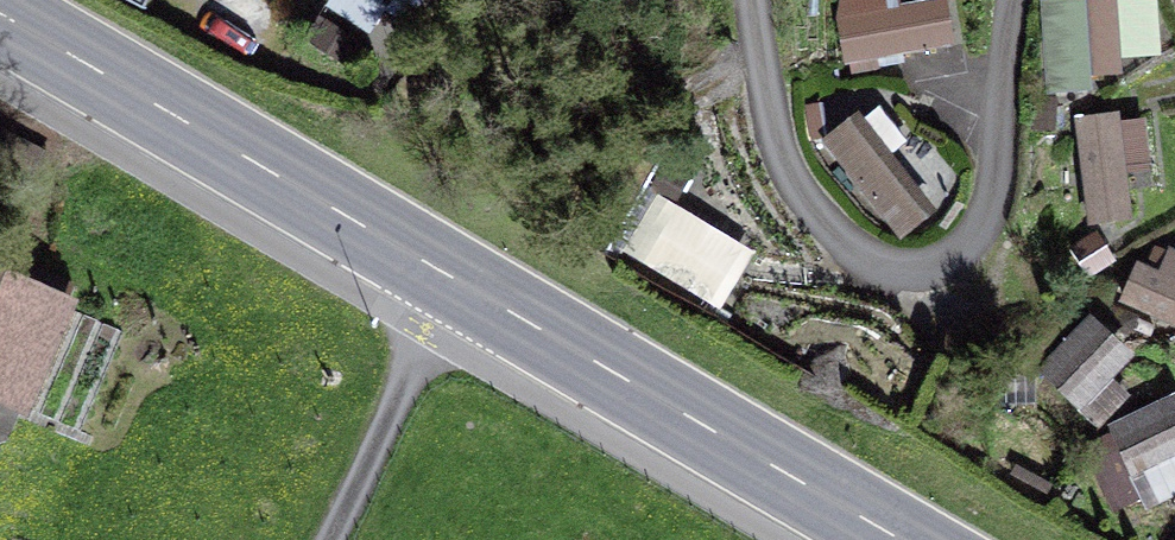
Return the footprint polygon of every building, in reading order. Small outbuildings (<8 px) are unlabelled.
[(310,45),(383,82),(424,0),(333,0),(310,45)] [(964,45),(958,0),(897,0),(895,0),(841,0),(850,62),(964,45)] [(1164,52),(1160,0),(1043,0),(1050,86),(1127,81),(1125,55),(1164,52)] [(904,239),(942,208),(897,153),(910,142),(876,101),(825,143),(904,239)] [(1148,110),(1080,114),(1086,224),(1132,222),(1129,166),(1151,165),(1148,110)] [(1174,325),(1174,262),(1141,249),(1120,303),(1174,325)] [(22,408),(66,309),(0,279),(0,398),(22,408)] [(1039,369),(1086,411),(1139,354),(1091,311),(1039,369)] [(1174,492),(1174,398),(1173,393),(1108,425),(1148,505),(1174,492)]
